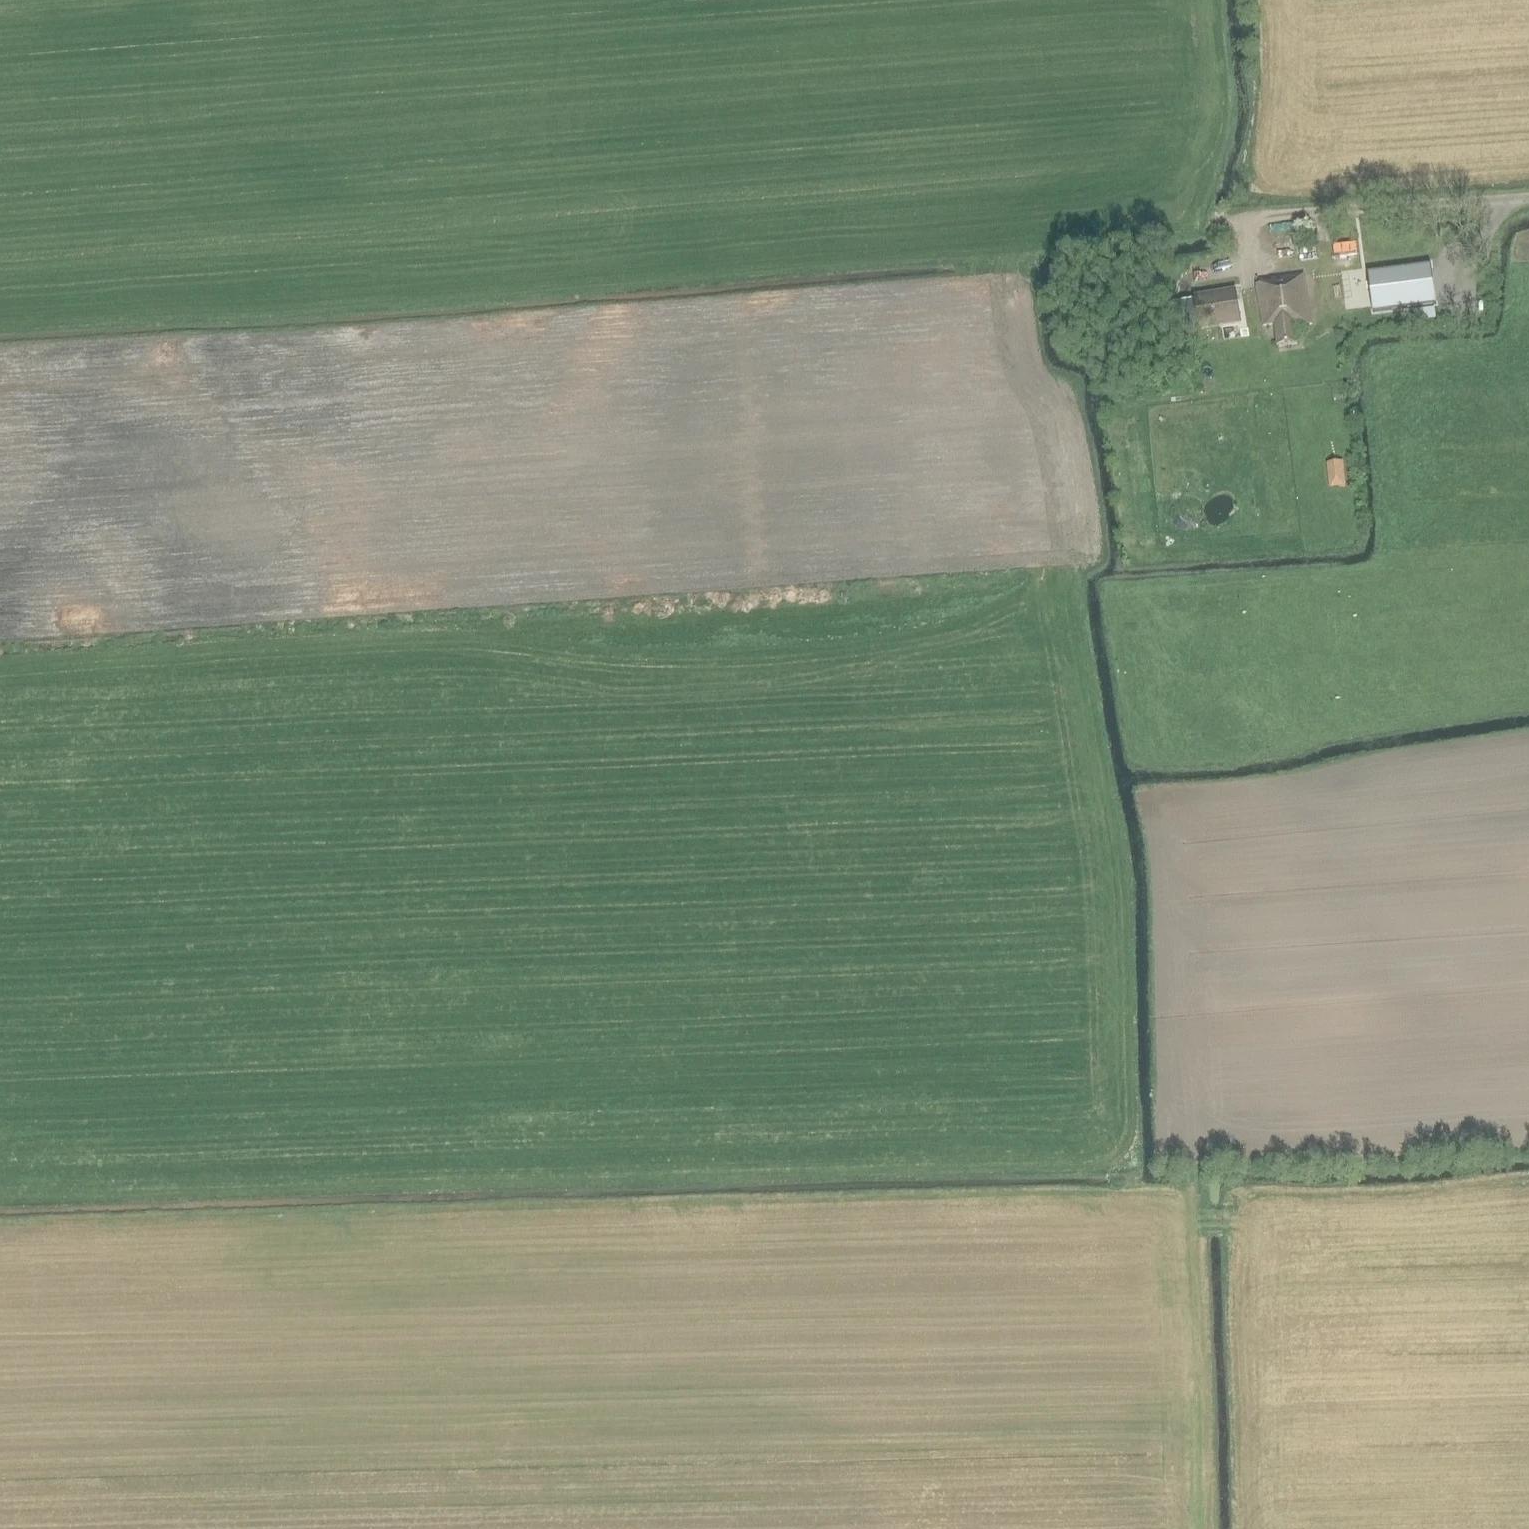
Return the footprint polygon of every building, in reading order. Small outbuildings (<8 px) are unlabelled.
[(1426,262),(1363,271),(1369,311),(1432,301),(1426,262)] [(1295,326),(1310,323),(1303,274),(1272,278),(1273,282),(1258,285),(1264,326),(1274,324),(1277,347),(1297,344),(1295,326)] [(1237,291),(1197,297),(1202,329),(1241,323),(1237,291)] [(1200,328),(1196,300),(1170,304),(1175,332),(1200,328)] [(1214,378),(1212,366),(1201,367),(1203,379),(1214,378)] [(1342,461),(1327,463),(1328,479),(1344,477),(1342,461)]
